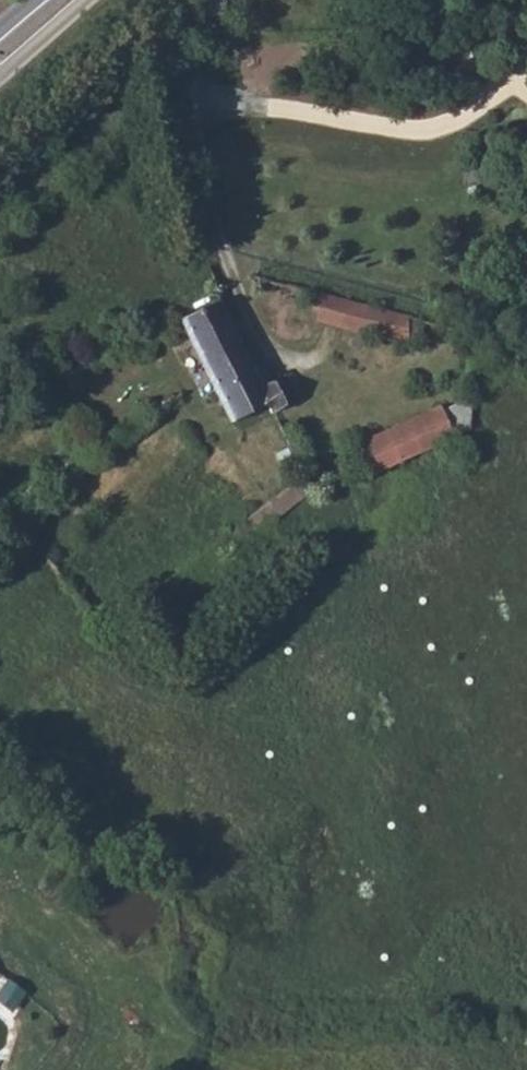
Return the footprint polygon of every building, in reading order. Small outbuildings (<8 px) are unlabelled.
[(400,315),(298,288),(295,303),(308,307),(308,317),(395,342),(399,337),(404,339),(411,335),(413,328),(407,324),(400,323),(400,315)] [(220,304),(183,322),(206,374),(231,426),(266,409),(269,415),(285,407),(273,387),(261,391),(220,304)] [(350,447),(365,478),(452,438),(435,406),(350,447)] [(27,989),(0,971),(0,999),(15,1008),(27,989)]
